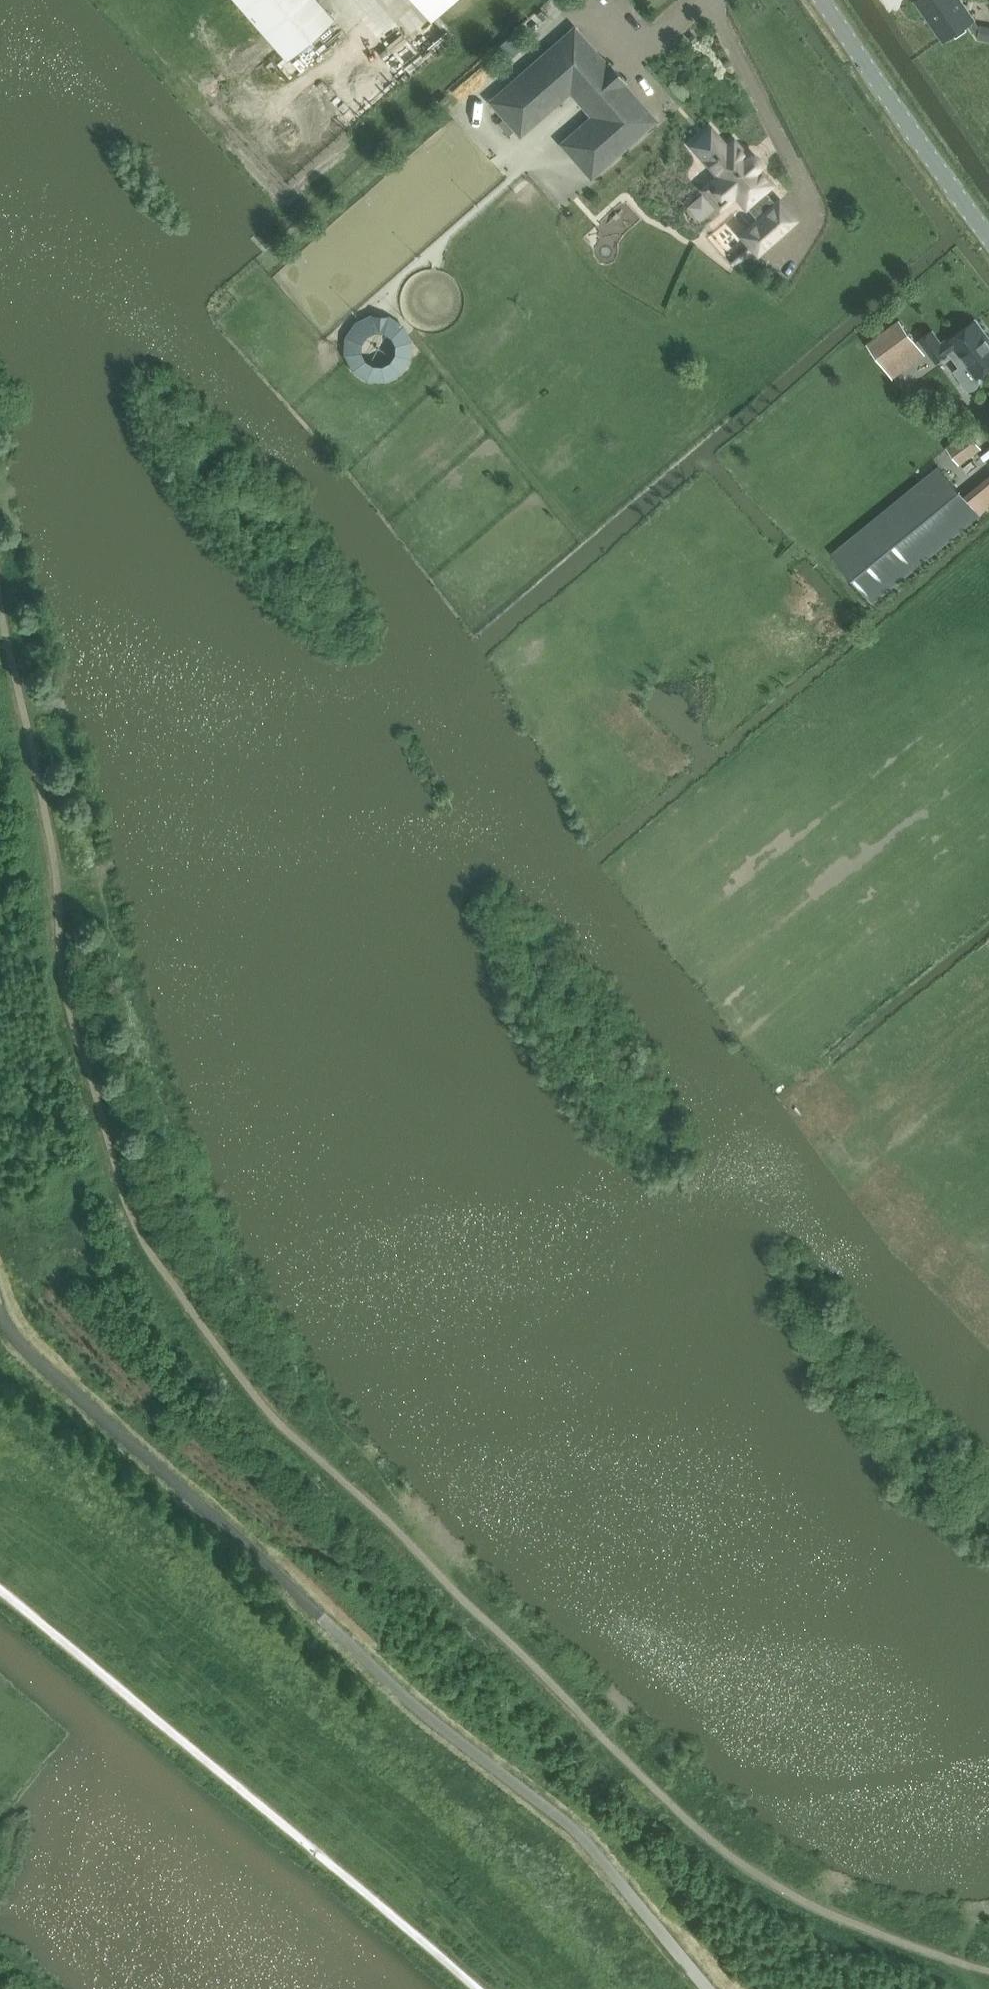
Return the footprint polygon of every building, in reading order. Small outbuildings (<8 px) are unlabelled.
[(287,58),(334,17),(320,0),(236,0),(287,58)] [(430,20),(453,0),(413,0),(430,20)] [(975,20),(961,0),(919,0),(918,1),(946,41),(975,20)] [(609,62),(606,65),(574,29),(492,101),(520,133),(570,89),(594,116),(563,143),(591,175),(654,120),(623,84),(627,81),(609,62)] [(742,234),(758,252),(795,219),(779,201),(776,204),(764,190),(772,183),(758,168),(759,168),(748,155),(747,156),(734,141),(727,147),(711,129),(693,145),(719,175),(712,181),(728,199),(735,193),(746,206),(758,219),(742,234)] [(988,370),(988,336),(978,320),(948,341),(947,340),(942,343),(934,331),(922,339),(938,362),(957,348),(978,377),(988,370)] [(901,321),(880,336),(869,344),(885,366),(917,343),(901,321)] [(947,446),(961,464),(983,448),(969,429),(947,446)] [(941,465),(833,553),(874,602),(982,514),(941,465)]
